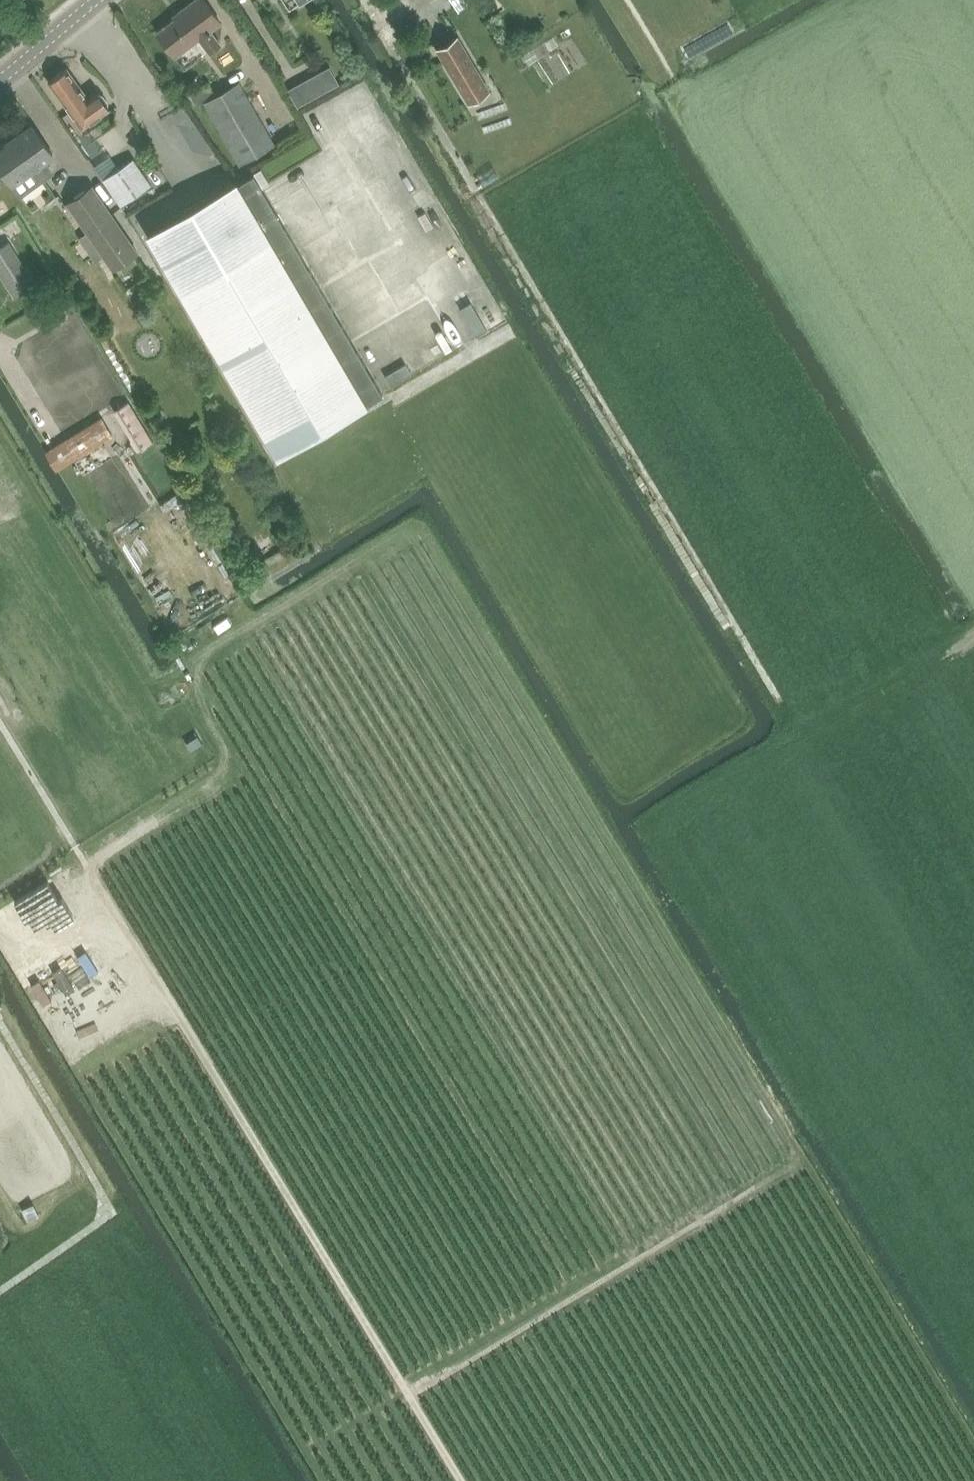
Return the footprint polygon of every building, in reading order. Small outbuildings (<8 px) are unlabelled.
[(176,19),(157,33),(174,57),(199,39),(209,53),(220,44),(210,31),(221,23),(204,0),(195,0),(174,16),(176,19)] [(468,2),(467,0),(448,0),(453,9),(468,2)] [(487,91),(455,36),(432,49),(465,104),(487,91)] [(109,106),(110,102),(104,94),(100,94),(98,91),(87,98),(66,69),(48,82),(81,130),(111,109),(109,106)] [(288,69),(278,73),(285,92),(295,88),(288,69)] [(339,98),(359,88),(355,80),(335,90),(339,98)] [(275,146),(238,82),(203,102),(240,166),(275,146)] [(399,239),(450,215),(398,108),(342,135),(382,218),(367,225),(375,242),(396,232),(399,239)] [(208,152),(220,146),(205,115),(194,121),(208,152)] [(0,157),(0,167),(12,184),(31,170),(40,182),(51,174),(42,162),(53,155),(32,126),(15,138),(19,144),(0,157)] [(88,165),(96,177),(115,165),(107,153),(88,165)] [(104,180),(123,207),(153,186),(134,159),(104,180)] [(214,193),(147,232),(149,235),(278,454),(278,455),(383,394),(277,213),(252,171),(214,193)] [(137,251),(92,185),(67,202),(112,269),(137,251)] [(343,307),(356,333),(433,293),(428,282),(480,255),(472,240),(343,307)] [(14,298),(34,285),(8,242),(0,247),(0,276),(14,298)] [(505,297),(371,357),(386,390),(407,388),(409,392),(412,413),(414,419),(433,417),(435,432),(445,427),(478,423),(478,418),(496,410),(499,415),(505,412),(519,410),(523,419),(535,414),(540,414),(555,407),(512,310),(512,312),(505,297)] [(128,400),(113,409),(137,449),(152,440),(128,400)] [(44,449),(55,468),(112,434),(101,415),(44,449)]
